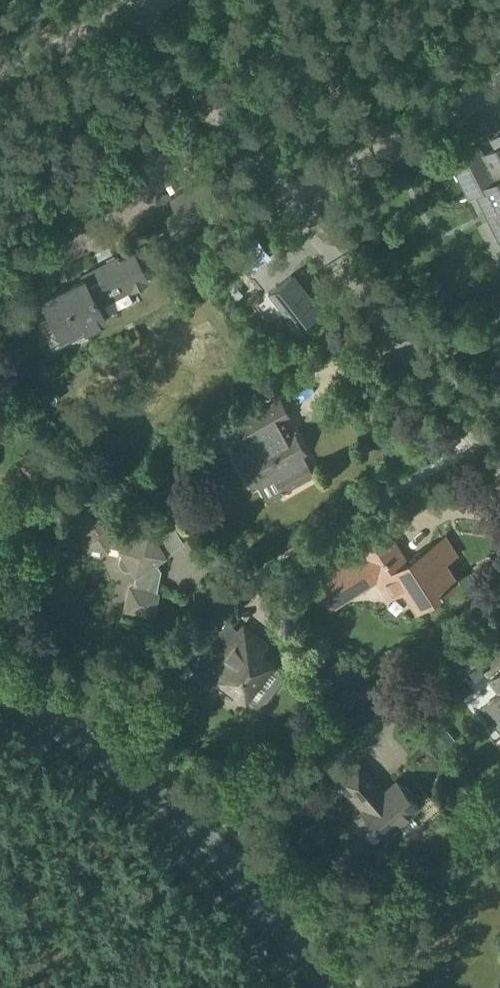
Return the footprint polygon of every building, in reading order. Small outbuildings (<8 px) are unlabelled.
[(469,197),(477,193),(499,236),(499,136),(490,141),(495,150),(483,157),(478,147),(450,162),(469,197)] [(423,171),(419,163),(409,168),(413,176),(423,171)] [(167,198),(182,225),(220,206),(206,178),(167,198)] [(39,324),(47,339),(58,333),(60,337),(82,326),(85,331),(104,321),(97,308),(147,282),(132,255),(117,262),(115,259),(80,277),(82,280),(41,301),(50,318),(39,324)] [(322,315),(290,275),(267,293),(299,333),(322,315)] [(249,448),(234,457),(252,488),(259,484),(272,476),(282,493),(314,476),(302,455),(306,452),(294,429),(291,431),(283,416),(287,414),(279,399),(236,424),(249,448)] [(201,431),(174,446),(188,469),(214,454),(201,431)] [(90,517),(83,544),(103,549),(108,546),(119,549),(123,555),(121,556),(119,560),(119,564),(120,568),(123,571),(127,572),(132,571),(133,571),(135,575),(133,587),(129,590),(125,610),(152,615),(157,592),(151,591),(155,572),(151,565),(164,557),(164,556),(154,540),(148,531),(135,540),(130,533),(112,529),(113,523),(90,517)] [(358,549),(359,551),(315,579),(331,605),(376,577),(388,596),(403,587),(416,607),(455,582),(442,561),(453,554),(444,539),(405,564),(385,532),(358,549)] [(227,623),(195,666),(195,674),(209,686),(218,685),(222,680),(257,707),(282,674),(258,655),(266,644),(244,627),(239,633),(227,623)] [(483,673),(477,665),(468,672),(474,681),(483,673)] [(339,678),(340,683),(344,686),(349,687),(354,685),(356,680),(355,675),(351,672),(346,671),(341,674),(339,678)] [(499,727),(499,674),(490,682),(499,694),(484,706),(499,727)] [(338,781),(364,810),(362,812),(385,838),(401,825),(399,823),(418,806),(413,801),(414,795),(407,787),(401,787),(397,782),(385,792),(359,763),(338,781)]
